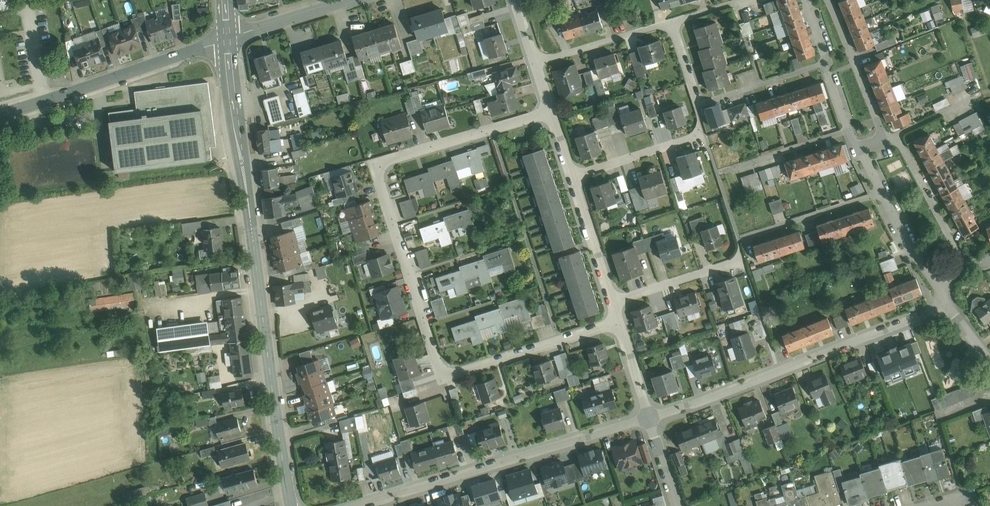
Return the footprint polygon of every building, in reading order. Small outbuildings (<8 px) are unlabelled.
[(11,9),(9,0),(0,0),(0,11),(11,9)] [(662,9),(681,4),(679,0),(659,0),(662,9)] [(766,3),(770,13),(767,14),(781,9),(797,4),(796,0),(775,0),(766,3)] [(839,1),(844,14),(860,8),(857,0),(842,0),(840,1),(839,1)] [(953,11),(955,14),(964,13),(962,0),(951,0),(953,11)] [(180,3),(172,4),(174,20),(182,19),(180,3)] [(930,6),(936,19),(943,16),(937,3),(930,6)] [(797,4),(781,9),(785,22),(801,16),(797,4)] [(860,8),(844,14),(849,26),(865,20),(860,8)] [(441,9),(427,13),(434,34),(434,35),(433,31),(447,27),(448,30),(441,9)] [(928,9),(919,12),(923,21),(931,18),(928,9)] [(551,10),(543,12),(548,27),(556,24),(551,10)] [(598,11),(588,14),(587,11),(579,14),(584,33),(603,27),(598,11)] [(169,13),(168,14),(168,15),(158,18),(165,39),(177,35),(169,13)] [(427,13),(413,17),(415,24),(419,39),(434,34),(427,13)] [(467,13),(457,16),(461,27),(471,24),(469,18),(467,13)] [(145,14),(138,17),(142,30),(143,32),(149,30),(147,22),(145,14)] [(481,14),(469,18),(471,24),(483,20),(481,14)] [(579,14),(570,16),(571,19),(561,22),(560,22),(565,39),(584,33),(579,14)] [(456,15),(450,16),(456,33),(461,32),(456,15)] [(801,16),(785,22),(790,34),(806,29),(801,16)] [(138,17),(137,17),(131,19),(133,25),(134,25),(136,32),(142,30),(138,17)] [(147,22),(149,30),(154,43),(165,39),(158,18),(158,17),(156,18),(157,19),(147,22)] [(483,20),(471,24),(473,31),(486,27),(483,20)] [(865,20),(849,26),(854,38),(870,32),(865,20)] [(716,22),(695,29),(701,49),(702,49),(720,43),(720,44),(722,43),(722,42),(720,43),(717,32),(719,31),(716,22)] [(744,22),(738,24),(743,37),(748,35),(749,34),(744,22)] [(394,24),(374,31),(381,52),(401,46),(394,24)] [(978,24),(970,27),(973,37),(982,34),(978,24)] [(133,25),(122,30),(129,51),(141,47),(136,32),(134,25),(133,25)] [(108,27),(102,29),(106,42),(112,40),(110,34),(108,27)] [(106,42),(102,29),(95,32),(98,39),(99,39),(101,47),(107,45),(106,42)] [(806,29),(790,34),(794,47),(810,41),(806,29)] [(110,34),(112,40),(117,56),(129,51),(122,30),(110,34)] [(374,31),(353,37),(360,59),(381,52),(374,31)] [(870,32),(854,38),(859,51),(874,45),(870,32)] [(501,34),(484,39),(490,57),(493,56),(494,59),(502,57),(501,54),(507,52),(507,51),(510,50),(507,42),(504,43),(501,34)] [(752,46),(748,35),(743,37),(746,47),(752,46)] [(98,39),(86,43),(94,64),(106,60),(101,47),(99,39),(98,39)] [(417,39),(407,42),(411,55),(421,52),(417,39)] [(75,47),(72,40),(66,42),(69,58),(77,55),(74,47),(75,47)] [(341,40),(320,47),(326,66),(327,68),(347,62),(348,61),(347,58),(341,40)] [(659,40),(639,46),(640,50),(644,64),(665,58),(659,40)] [(810,41),(794,47),(799,60),(815,54),(810,41)] [(75,47),(74,47),(77,55),(81,68),(94,64),(86,43),(75,47)] [(720,43),(702,49),(701,49),(699,50),(699,51),(705,70),(706,71),(724,65),(726,64),(726,63),(724,64),(721,53),(723,52),(720,44),(720,43)] [(320,47),(302,53),(308,72),(326,66),(320,47)] [(640,50),(629,53),(634,68),(644,64),(640,50)] [(882,51),(872,56),(874,61),(884,57),(882,51)] [(273,53),(256,59),(265,90),(281,85),(274,61),(276,61),(273,53)] [(614,53),(594,59),(597,68),(600,77),(600,76),(611,72),(611,73),(619,71),(614,53)] [(353,56),(347,58),(348,61),(347,62),(350,71),(357,69),(355,65),(353,56)] [(963,59),(969,74),(974,72),(968,57),(963,59)] [(412,59),(400,63),(404,75),(416,71),(412,59)] [(881,59),(865,66),(870,80),(887,73),(881,59)] [(365,77),(361,64),(355,65),(357,69),(360,79),(365,77)] [(574,65),(555,72),(563,96),(582,90),(574,65)] [(724,65),(706,71),(705,70),(703,71),(703,72),(709,89),(709,90),(730,83),(728,83),(725,74),(727,73),(724,65)] [(516,67),(494,73),(497,86),(498,86),(499,93),(512,90),(511,83),(520,80),(516,67)] [(485,68),(471,72),(473,79),(487,75),(485,68)] [(597,68),(591,70),(594,81),(601,79),(600,76),(600,77),(597,68)] [(591,70),(583,73),(588,87),(595,85),(594,81),(591,70)] [(619,71),(611,73),(613,81),(622,78),(619,71)] [(887,73),(870,80),(876,94),(892,87),(887,73)] [(309,74),(300,77),(304,90),(313,87),(309,74)] [(961,75),(954,78),(960,91),(966,88),(961,75)] [(954,78),(948,81),(950,87),(953,93),(960,91),(954,78)] [(606,93),(601,79),(594,81),(595,85),(599,95),(606,93)] [(165,86),(157,87),(157,88),(135,91),(137,109),(109,112),(110,121),(117,171),(208,160),(208,159),(212,159),(210,146),(216,146),(208,82),(166,87),(165,86)] [(821,83),(808,87),(813,103),(816,112),(823,110),(820,100),(826,99),(821,83)] [(808,87),(795,91),(800,107),(813,103),(808,87)] [(892,87),(876,94),(881,107),(898,101),(892,87)] [(635,90),(636,96),(643,95),(645,102),(649,101),(646,88),(635,90)] [(512,90),(499,93),(501,99),(491,102),(495,115),(518,108),(512,90)] [(795,91),(783,95),(788,111),(800,107),(795,91)] [(338,102),(350,100),(349,92),(336,94),(338,102)] [(610,92),(606,93),(599,95),(601,103),(612,99),(610,92)] [(411,96),(412,100),(415,111),(423,109),(419,94),(418,94),(412,96),(411,96)] [(917,97),(920,104),(929,101),(926,94),(917,97)] [(783,95),(770,99),(775,115),(788,111),(783,95)] [(279,96),(265,100),(272,124),(286,120),(279,96)] [(935,109),(950,105),(948,98),(933,102),(935,109)] [(480,99),(474,100),(477,113),(484,111),(480,99)] [(612,99),(601,103),(605,114),(616,111),(612,99)] [(770,99),(757,103),(762,119),(775,115),(770,99)] [(415,111),(412,100),(405,102),(409,114),(415,112),(415,111)] [(898,101),(881,107),(887,121),(892,119),(895,128),(912,121),(908,112),(903,114),(898,101)] [(653,103),(646,105),(650,118),(657,115),(653,103)] [(745,103),(728,108),(732,121),(749,115),(745,103)] [(753,104),(747,106),(750,117),(756,115),(753,104)] [(442,105),(423,111),(429,131),(448,125),(444,112),(445,112),(445,110),(444,110),(442,105)] [(680,106),(664,111),(670,128),(686,123),(680,106)] [(640,109),(621,115),(627,135),(628,134),(646,128),(647,128),(641,109),(640,109)] [(727,109),(721,111),(725,120),(730,118),(727,109)] [(616,111),(605,114),(608,126),(620,122),(616,111)] [(824,112),(817,114),(821,126),(828,123),(824,112)] [(976,112),(959,121),(960,122),(965,132),(965,133),(982,124),(976,112)] [(406,114),(382,121),(389,142),(412,135),(406,114)] [(605,114),(593,118),(596,129),(608,126),(605,114)] [(798,117),(791,120),(795,134),(802,132),(798,117)] [(960,122),(953,125),(959,136),(965,132),(960,122)] [(269,129),(257,131),(259,153),(281,151),(280,139),(270,140),(269,129)] [(595,131),(575,137),(582,159),(602,153),(595,131)] [(300,133),(291,136),(293,146),(302,143),(301,138),(300,133)] [(930,134),(914,143),(921,156),(937,148),(930,134)] [(937,148),(921,156),(928,169),(944,161),(953,156),(949,148),(946,143),(937,148)] [(842,144),(828,149),(833,165),(847,160),(842,144)] [(477,148),(452,156),(453,160),(456,170),(457,170),(472,165),(474,171),(483,169),(484,171),(477,148)] [(303,149),(292,152),(294,159),(305,155),(303,149)] [(530,174),(550,168),(543,149),(524,155),(530,174)] [(828,149),(813,153),(819,170),(833,165),(828,149)] [(694,152),(686,155),(686,154),(677,157),(683,175),(684,178),(701,173),(702,173),(699,164),(698,164),(694,152)] [(813,153),(799,158),(805,174),(819,170),(813,153)] [(799,158),(785,162),(790,179),(805,174),(799,158)] [(453,160),(428,168),(429,171),(433,182),(447,177),(452,191),(462,188),(457,170),(456,170),(453,160)] [(944,161),(928,169),(935,182),(951,174),(944,161)] [(777,165),(770,167),(774,178),(781,175),(777,165)] [(326,179),(332,177),(352,171),(350,166),(324,174),(326,179)] [(277,167),(260,169),(263,188),(280,186),(288,183),(287,176),(279,177),(277,167)] [(770,167),(765,169),(768,179),(774,178),(770,167)] [(536,193),(556,187),(550,168),(530,174),(536,193)] [(660,170),(638,177),(641,186),(646,199),(645,196),(655,193),(656,196),(668,192),(660,170)] [(352,171),(332,177),(338,197),(358,191),(352,171)] [(429,171),(404,179),(409,193),(425,188),(427,194),(435,191),(436,194),(437,193),(433,182),(429,171)] [(756,171),(741,176),(745,192),(761,187),(756,171)] [(951,174),(935,182),(942,195),(957,187),(951,174)] [(683,175),(675,177),(679,191),(687,188),(684,178),(683,175)] [(474,178),(477,190),(486,188),(483,176),(474,178)] [(624,176),(618,178),(621,187),(627,186),(624,176)] [(609,181),(592,187),(599,208),(608,205),(609,208),(617,206),(616,203),(616,202),(609,181)] [(853,194),(863,189),(859,182),(850,186),(853,194)] [(313,186),(296,192),(297,194),(298,204),(316,197),(313,186)] [(641,186),(629,189),(636,212),(649,208),(646,199),(641,186)] [(542,212),(562,206),(556,187),(536,193),(542,212)] [(957,187),(942,195),(949,208),(964,200),(957,187)] [(360,197),(358,191),(338,197),(332,199),(334,205),(344,202),(356,199),(360,197)] [(297,194),(264,199),(266,217),(283,215),(282,206),(298,204),(297,194)] [(411,198),(399,202),(401,208),(413,204),(411,198)] [(493,198),(467,206),(468,209),(469,209),(472,220),(473,219),(488,214),(490,221),(499,218),(499,220),(500,220),(493,198)] [(780,198),(769,202),(773,214),(784,210),(780,198)] [(346,208),(348,208),(357,204),(356,199),(344,202),(346,208)] [(357,204),(348,208),(351,219),(372,212),(370,207),(372,206),(371,200),(357,204)] [(964,200),(949,208),(956,222),(971,213),(964,200)] [(413,204),(401,208),(403,214),(415,210),(413,204)] [(549,232),(568,225),(562,206),(542,212),(549,232)] [(858,211),(853,213),(843,217),(848,233),(874,225),(869,208),(858,212),(858,211)] [(468,209),(444,217),(445,220),(448,231),(449,231),(465,226),(466,232),(475,229),(476,232),(476,231),(473,219),(472,220),(469,209),(468,209)] [(415,210),(403,214),(405,219),(416,216),(415,210)] [(372,212),(351,219),(354,230),(355,230),(374,224),(374,223),(372,218),(375,217),(373,212),(372,212)] [(976,222),(971,213),(956,222),(961,230),(976,222)] [(832,219),(827,221),(827,222),(817,225),(822,242),(848,233),(843,217),(832,220),(832,219)] [(698,219),(689,221),(694,234),(701,231),(702,231),(698,219)] [(291,220),(281,223),(283,228),(293,225),(291,220)] [(445,220),(420,228),(424,242),(441,237),(443,243),(451,240),(452,243),(453,243),(449,231),(448,231),(445,220)] [(374,224),(355,230),(358,241),(367,239),(379,235),(377,229),(379,228),(378,222),(374,223),(374,224)] [(980,229),(976,222),(961,230),(964,237),(980,229)] [(293,225),(283,228),(285,233),(292,231),(295,230),(293,225)] [(573,245),(575,245),(568,225),(549,232),(555,251),(561,249),(573,245)] [(702,231),(701,231),(707,249),(723,244),(717,226),(702,231)] [(210,227),(208,229),(203,230),(205,249),(207,258),(224,256),(223,248),(221,228),(212,229),(210,227)] [(285,233),(272,237),(274,243),(271,244),(273,249),(275,249),(275,248),(295,242),(296,242),(292,231),(285,233)] [(799,231),(782,236),(788,252),(804,247),(799,231)] [(816,231),(811,233),(814,244),(820,242),(816,231)] [(811,233),(805,235),(809,246),(814,244),(811,233)] [(655,235),(645,238),(649,251),(658,248),(656,241),(657,241),(655,235)] [(782,236),(753,246),(759,262),(788,252),(782,236)] [(645,238),(633,242),(634,247),(635,246),(637,255),(649,251),(645,238)] [(677,238),(667,241),(666,238),(657,241),(656,241),(658,248),(659,250),(663,260),(682,254),(677,238)] [(358,241),(355,242),(357,248),(368,244),(367,239),(358,241)] [(295,242),(275,248),(275,249),(277,254),(274,255),(275,260),(298,254),(295,242)] [(368,244),(357,248),(359,254),(369,251),(370,250),(368,244)] [(573,245),(561,249),(564,256),(575,252),(573,245)] [(634,247),(613,253),(622,280),(643,273),(637,255),(635,246),(634,247)] [(509,247),(483,255),(484,258),(485,258),(488,269),(504,264),(506,270),(514,267),(515,270),(516,270),(509,247)] [(427,248),(415,251),(417,257),(429,254),(427,248)] [(205,249),(199,250),(197,252),(198,257),(200,259),(207,258),(205,249)] [(359,254),(352,256),(355,265),(369,261),(369,260),(372,259),(369,251),(359,254)] [(566,277),(586,271),(580,251),(575,252),(564,256),(560,257),(566,277)] [(298,254),(275,260),(276,266),(279,265),(281,271),(301,265),(298,254)] [(372,259),(369,260),(369,261),(374,276),(393,270),(388,254),(372,259)] [(429,254),(417,257),(419,263),(430,259),(429,254)] [(894,257),(880,263),(884,274),(898,269),(894,257)] [(484,258),(459,266),(460,270),(461,269),(464,280),(465,280),(480,275),(482,281),(491,279),(491,281),(492,281),(488,269),(485,258),(484,258)] [(430,259),(419,263),(421,269),(432,265),(430,259)] [(761,278),(760,273),(773,269),(772,263),(752,268),(755,280),(761,278)] [(184,267),(173,269),(175,283),(185,281),(184,273),(185,273),(184,267)] [(460,270),(436,278),(440,292),(457,286),(459,293),(467,290),(468,292),(465,280),(464,280),(461,269),(460,270)] [(238,270),(210,274),(212,291),(241,287),(238,270)] [(573,297),(593,291),(586,271),(566,277),(573,297)] [(128,276),(130,290),(142,288),(140,274),(128,276)] [(210,274),(196,275),(199,292),(212,291),(210,274)] [(734,277),(716,282),(725,310),(743,304),(734,277)] [(916,278),(908,281),(915,296),(922,293),(916,278)] [(159,280),(154,281),(156,296),(168,295),(166,281),(159,281),(159,280)] [(908,281),(889,288),(890,291),(895,304),(915,296),(908,281)] [(303,282),(275,286),(278,305),(294,303),(293,293),(304,291),(303,282)] [(982,286),(985,292),(989,290),(989,282),(982,286)] [(385,284),(370,289),(372,295),(375,294),(387,290),(385,284)] [(387,290),(375,294),(379,305),(402,298),(398,286),(387,290)] [(579,317),(599,311),(593,291),(573,297),(579,317)] [(712,291),(706,293),(710,305),(716,303),(712,291)] [(868,299),(874,315),(896,307),(895,304),(890,291),(868,299)] [(133,293),(88,300),(90,312),(135,306),(133,293)] [(695,293),(674,299),(680,316),(700,310),(695,293)] [(524,296),(499,304),(500,308),(507,328),(516,325),(516,323),(523,321),(522,319),(530,317),(531,317),(524,296)] [(984,297),(977,296),(972,300),(971,305),(985,324),(988,322),(989,325),(989,299),(987,301),(984,297)] [(226,299),(223,299),(228,335),(247,332),(242,297),(226,299)] [(442,297),(431,301),(433,307),(444,303),(442,297)] [(402,298),(379,305),(383,318),(393,315),(406,311),(402,298)] [(228,335),(223,299),(217,300),(220,321),(221,333),(209,335),(211,345),(212,345),(229,342),(228,335)] [(751,312),(758,310),(755,299),(749,301),(751,312)] [(874,315),(868,299),(845,308),(851,324),(874,315)] [(444,303),(433,307),(435,312),(446,309),(444,303)] [(650,305),(632,311),(639,332),(656,326),(650,305)] [(331,306),(313,311),(312,311),(312,312),(317,332),(318,331),(327,329),(327,326),(336,323),(331,306)] [(500,308),(476,315),(477,319),(483,338),(494,334),(508,330),(507,328),(500,308)] [(446,309),(435,312),(437,318),(448,314),(446,309)] [(674,311),(668,313),(672,326),(678,324),(674,311)] [(672,326),(668,313),(662,315),(666,328),(672,326)] [(844,314),(839,316),(843,327),(849,325),(844,314)] [(393,315),(383,318),(377,320),(380,329),(395,324),(393,315)] [(531,317),(530,317),(534,329),(540,327),(536,315),(531,317)] [(843,327),(839,316),(833,318),(838,329),(843,327)] [(834,333),(827,317),(805,326),(811,342),(834,333)] [(477,319),(452,327),(456,341),(472,336),(474,342),(483,339),(483,338),(477,319)] [(744,319),(733,323),(737,333),(747,330),(744,319)] [(208,325),(209,335),(221,333),(220,321),(208,323),(208,325)] [(208,325),(158,332),(161,351),(184,348),(211,345),(209,335),(208,325)] [(811,342),(805,326),(782,335),(789,351),(811,342)] [(230,342),(247,339),(247,332),(228,335),(229,342),(230,342)] [(748,332),(731,338),(738,360),(755,354),(748,332)] [(353,348),(361,344),(358,337),(349,340),(353,348)] [(247,339),(230,342),(232,352),(233,365),(235,375),(252,373),(248,339),(247,339)] [(778,340),(773,341),(776,353),(782,351),(778,340)] [(637,344),(639,350),(646,347),(644,341),(637,344)] [(920,369),(911,342),(872,355),(877,368),(881,366),(886,381),(920,369)] [(603,343),(587,348),(593,365),(609,360),(603,343)] [(211,345),(184,348),(185,355),(212,352),(212,345),(211,345)] [(679,348),(668,351),(670,358),(681,354),(679,348)] [(310,350),(299,353),(301,359),(312,356),(310,350)] [(414,351),(394,358),(395,358),(402,378),(401,378),(401,379),(421,373),(421,372),(420,372),(414,352),(414,351)] [(232,352),(225,353),(227,365),(233,365),(232,352)] [(566,352),(559,354),(564,367),(570,365),(566,352)] [(554,356),(559,371),(564,369),(564,367),(559,354),(554,356)] [(681,354),(670,358),(673,370),(685,367),(682,355),(681,354)] [(687,354),(682,355),(685,367),(691,365),(687,354)] [(327,355),(321,357),(323,369),(330,367),(327,355)] [(711,355),(693,361),(698,378),(716,372),(711,355)] [(312,356),(301,359),(303,364),(313,361),(312,356)] [(860,357),(841,365),(847,382),(867,375),(860,357)] [(303,364),(298,366),(300,372),(297,373),(299,378),(322,371),(318,360),(313,361),(303,364)] [(549,360),(533,366),(538,383),(554,378),(549,360)] [(570,365),(564,367),(564,369),(567,377),(573,375),(570,365)] [(564,369),(559,371),(561,379),(567,377),(564,369)] [(322,371),(299,378),(301,383),(303,382),(305,388),(306,388),(325,382),(322,371)] [(672,371),(653,377),(659,396),(678,390),(672,371)] [(573,375),(567,377),(570,386),(580,383),(576,373),(573,375)] [(610,373),(599,377),(601,383),(609,381),(612,379),(610,373)] [(825,375),(807,382),(814,398),(822,395),(825,404),(835,400),(831,391),(832,391),(825,375)] [(494,378),(477,384),(478,384),(483,401),(483,402),(500,397),(500,396),(499,396),(494,379),(494,378)] [(981,380),(985,391),(989,389),(989,386),(987,378),(981,380)] [(413,380),(400,384),(403,392),(416,388),(413,380)] [(981,380),(976,383),(980,393),(985,391),(981,380)] [(325,382),(306,388),(308,394),(305,394),(306,400),(329,393),(326,382),(325,382)] [(976,383),(970,385),(974,395),(980,393),(976,383)] [(974,395),(970,385),(965,387),(969,397),(974,395)] [(456,387),(449,390),(452,400),(460,398),(456,387)] [(567,387),(560,389),(564,401),(570,399),(567,387)] [(800,405),(793,387),(775,395),(782,412),(800,405)] [(965,387),(959,389),(963,399),(969,397),(965,387)] [(215,388),(203,391),(204,398),(217,395),(215,388)] [(416,388),(403,392),(405,399),(418,395),(416,388)] [(560,389),(554,392),(557,403),(564,401),(560,389)] [(612,389),(597,394),(602,411),(617,407),(612,389)] [(959,389),(953,391),(958,402),(963,400),(963,399),(959,389)] [(242,390),(222,393),(225,407),(245,403),(242,390)] [(953,391),(948,393),(952,404),(958,402),(953,391)] [(329,393),(306,400),(308,405),(311,404),(312,410),(332,404),(329,393)] [(948,393),(942,395),(946,406),(952,404),(948,393)] [(513,397),(516,403),(524,400),(522,394),(513,397)] [(597,394),(582,398),(588,416),(602,411),(597,394)] [(939,396),(937,397),(941,409),(946,406),(942,395),(939,396)] [(941,409),(937,397),(931,400),(935,411),(941,409)] [(760,401),(739,410),(746,426),(759,421),(757,417),(765,414),(765,415),(766,415),(760,401)] [(423,402),(406,407),(412,425),(429,420),(423,402)] [(332,404),(312,410),(309,411),(311,416),(313,415),(315,421),(325,419),(335,415),(332,404)] [(986,406),(972,411),(976,421),(986,418),(984,415),(989,413),(986,406)] [(561,408),(542,414),(547,431),(566,425),(561,408)] [(783,424),(778,411),(772,414),(776,425),(777,427),(783,424)] [(335,415),(325,419),(326,424),(337,421),(335,415)] [(216,416),(196,420),(198,427),(209,424),(211,426),(216,424),(218,423),(216,416)] [(218,423),(216,424),(220,438),(241,432),(237,418),(218,423)] [(715,419),(695,426),(701,443),(706,453),(723,446),(726,445),(725,444),(726,443),(723,434),(721,435),(715,419)] [(499,421),(489,424),(490,427),(477,431),(481,445),(483,444),(484,449),(496,445),(496,447),(505,444),(499,421)] [(461,422),(454,424),(457,435),(464,433),(461,422)] [(783,424),(777,427),(782,439),(793,435),(788,422),(783,424)] [(454,424),(447,426),(451,437),(457,435),(454,424)] [(777,427),(776,425),(771,427),(776,442),(775,442),(778,450),(785,447),(782,439),(777,427)] [(695,426),(676,434),(683,450),(701,443),(695,426)] [(771,427),(764,430),(769,444),(775,442),(776,442),(771,427)] [(409,438),(400,441),(404,454),(413,451),(409,438)] [(740,438),(734,440),(738,451),(730,455),(726,445),(723,446),(729,462),(740,457),(746,473),(753,471),(740,438)] [(344,440),(326,443),(328,451),(329,450),(330,461),(347,458),(346,453),(344,440)] [(726,443),(725,444),(726,445),(730,455),(738,451),(734,440),(726,443)] [(453,441),(434,447),(439,464),(458,458),(453,441)] [(635,441),(613,448),(620,468),(627,466),(628,463),(632,462),(635,463),(642,461),(635,441)] [(246,443),(219,451),(223,466),(250,458),(246,443)] [(652,460),(646,443),(639,445),(645,462),(652,460)] [(215,446),(200,450),(202,457),(217,453),(215,446)] [(434,447),(411,453),(416,470),(439,464),(434,447)] [(942,449),(931,452),(939,478),(950,475),(942,448),(942,449)] [(579,456),(581,461),(585,474),(588,473),(606,467),(600,449),(593,451),(593,450),(586,452),(587,453),(579,456)] [(673,453),(678,466),(684,463),(679,450),(673,453)] [(931,452),(920,455),(920,456),(927,479),(928,482),(928,481),(939,478),(931,452)] [(920,456),(901,461),(907,482),(908,485),(913,483),(927,479),(920,456)] [(396,457),(377,463),(383,480),(401,475),(396,457)] [(347,458),(330,461),(332,472),(333,480),(351,477),(348,464),(347,458)] [(901,461),(900,459),(879,465),(879,464),(879,465),(880,467),(886,488),(907,482),(901,461)] [(568,480),(564,466),(562,461),(556,463),(555,462),(548,465),(549,465),(542,467),(548,487),(554,485),(555,485),(562,483),(561,482),(567,481),(568,480)] [(585,474),(581,461),(572,464),(577,481),(589,477),(588,473),(585,474)] [(684,463),(678,466),(682,476),(689,474),(684,463)] [(572,464),(564,466),(568,480),(567,481),(568,484),(577,481),(572,464)] [(364,467),(357,468),(359,481),(366,480),(364,467)] [(880,467),(861,473),(860,473),(861,476),(862,476),(868,496),(886,491),(887,491),(886,488),(880,467)] [(254,469),(223,478),(228,493),(258,485),(254,469)] [(530,469),(518,472),(525,495),(537,492),(530,469)] [(836,480),(842,478),(839,469),(833,471),(836,480)] [(820,492),(807,496),(810,505),(831,505),(836,504),(832,491),(838,489),(836,480),(833,471),(815,476),(820,492)] [(525,495),(518,472),(507,476),(514,499),(525,495)] [(843,481),(842,481),(845,490),(849,504),(869,499),(868,496),(862,476),(861,476),(843,481)] [(838,489),(839,491),(845,490),(842,481),(843,481),(842,478),(836,480),(838,489)] [(495,479),(473,486),(478,504),(501,498),(495,479)] [(651,480),(648,486),(654,490),(657,484),(651,480)] [(169,482),(153,486),(154,492),(170,487),(169,482)] [(540,482),(535,484),(539,498),(544,496),(540,482)] [(782,485),(787,502),(777,505),(801,505),(798,498),(799,498),(794,482),(782,485)] [(150,486),(128,491),(129,498),(151,493),(150,486)] [(838,489),(832,491),(836,504),(842,503),(839,491),(838,489)] [(506,493),(510,505),(511,505),(516,505),(512,491),(506,493)] [(188,498),(190,505),(207,505),(208,505),(205,493),(188,498)] [(461,496),(460,493),(453,495),(453,494),(445,496),(446,498),(439,500),(441,505),(464,505),(461,496)] [(461,496),(464,505),(472,505),(469,494),(461,496)] [(655,505),(656,505),(666,505),(663,495),(653,498),(655,505)] [(801,498),(801,497),(799,498),(798,498),(801,505),(810,505),(807,496),(801,498)] [(770,499),(770,498),(769,498),(768,497),(768,498),(770,505),(777,505),(775,497),(770,499)] [(768,498),(757,501),(758,505),(770,505),(768,498)]
